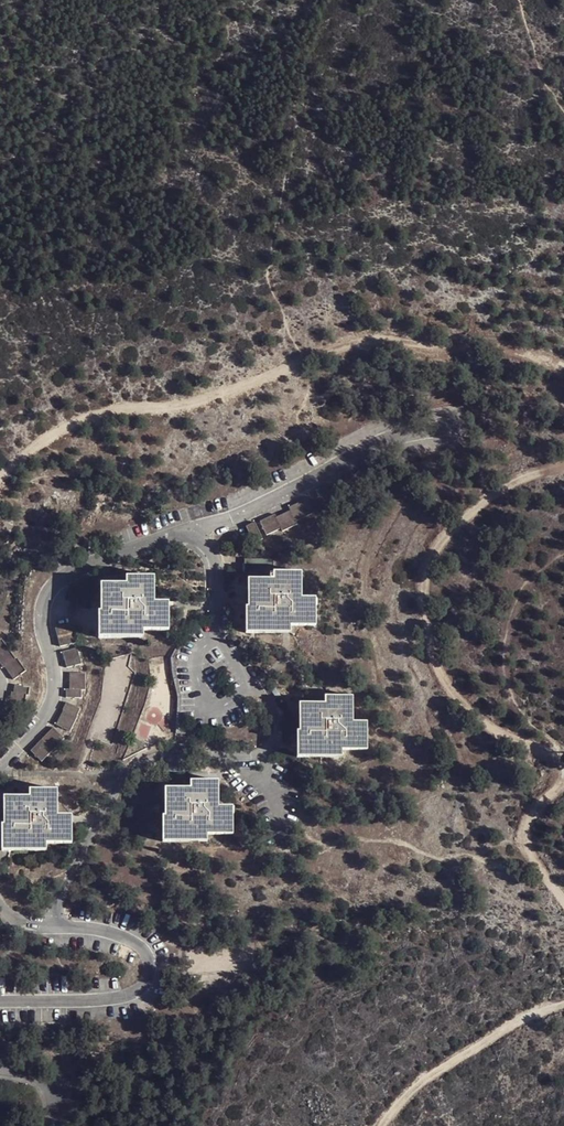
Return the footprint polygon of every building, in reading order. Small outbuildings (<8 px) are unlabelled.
[(244,632),(289,632),(289,626),(315,626),(315,598),(301,597),(301,572),(273,572),(274,558),(245,558),(245,578),(247,578),(247,606),(244,606),(244,632)] [(98,639),(142,639),(142,632),(168,632),(168,604),(154,603),(154,577),(126,576),(126,583),(100,584),(100,613),(98,613),(98,639)] [(73,623),(56,627),(61,647),(77,643),(73,623)] [(0,640),(0,663),(3,667),(5,667),(13,679),(26,671),(17,658),(16,659),(1,639),(0,640)] [(78,648),(62,652),(66,668),(82,663),(78,648)] [(85,674),(70,673),(69,689),(66,689),(66,697),(82,698),(81,689),(85,689),(85,674)] [(29,688),(15,684),(14,692),(11,692),(9,704),(24,707),(26,694),(28,695),(29,688)] [(296,756),(341,756),(341,749),(367,750),(367,722),(353,722),(354,696),(325,696),(325,702),(300,703),(299,731),(297,731),(296,756)] [(80,708),(66,702),(63,710),(63,711),(56,724),(69,731),(77,716),(77,715),(80,708)] [(65,738),(53,728),(31,751),(42,762),(65,738)] [(164,842),(207,843),(207,836),(233,835),(233,807),(219,807),(219,781),(192,781),(191,788),(166,788),(166,815),(163,815),(164,842)] [(1,851),(47,851),(47,844),(72,844),(72,815),(58,815),(58,790),(30,789),(29,797),(5,797),(4,825),(2,825),(1,851)]
